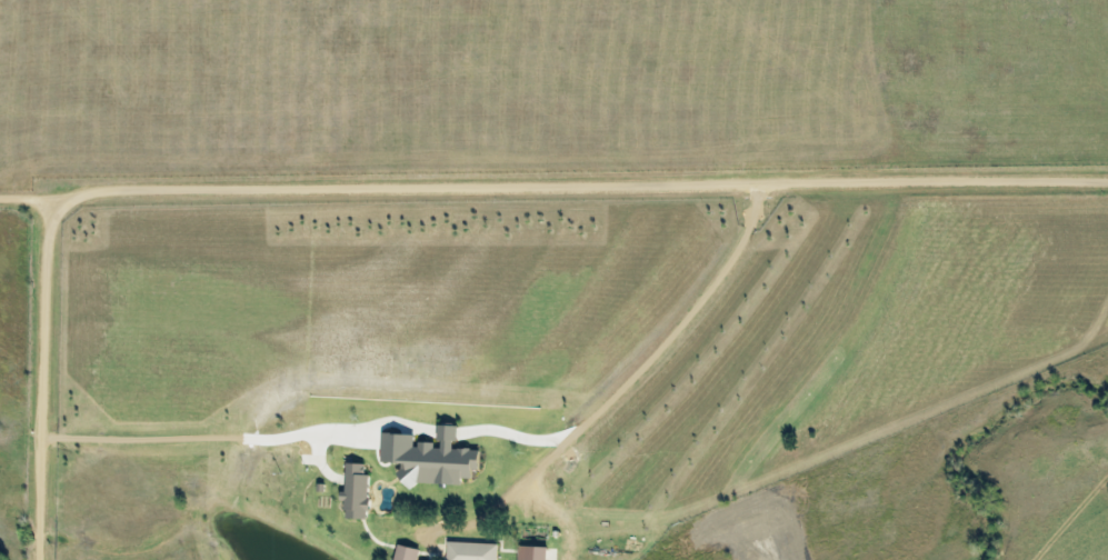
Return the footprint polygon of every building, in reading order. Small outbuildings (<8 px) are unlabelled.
[(455,448),(457,426),(440,424),(439,444),(416,443),(416,435),(383,432),(381,460),(403,462),(402,482),(462,486),(462,478),(472,479),(473,469),(478,470),(480,450),(455,448)] [(369,463),(345,463),(343,502),(347,502),(346,517),(367,518),(369,463)] [(498,543),(447,542),(447,559),(497,559),(498,543)] [(421,550),(398,544),(394,559),(418,559),(421,550)] [(547,547),(518,546),(518,559),(547,559),(547,547)]
